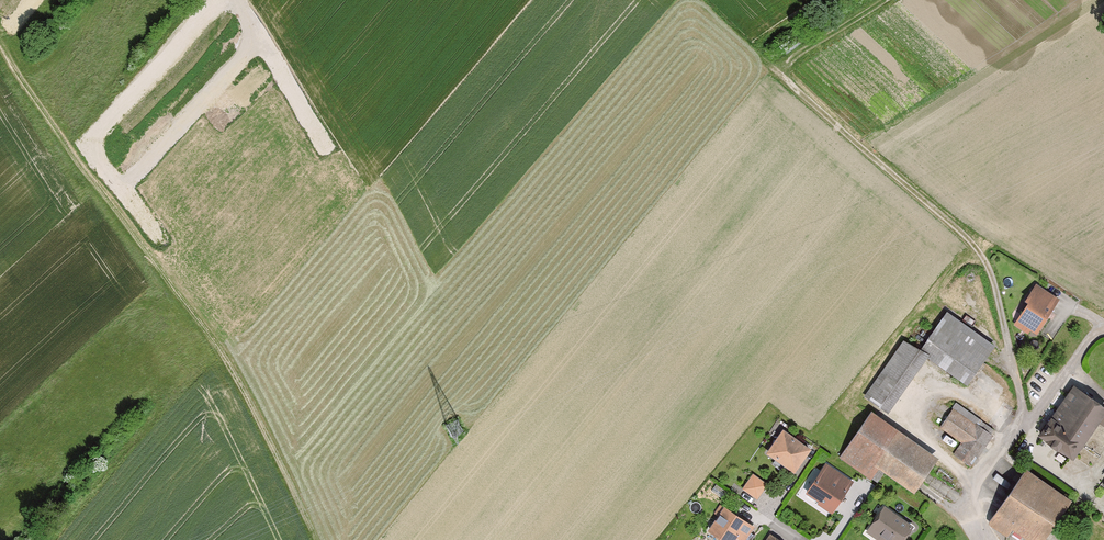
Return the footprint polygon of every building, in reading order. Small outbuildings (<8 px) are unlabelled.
[(1029,301),(1016,320),(1028,328),(1026,330),(1036,336),(1056,307),(1042,297),(1046,291),(1035,284),(1025,298),(1029,301)] [(950,314),(923,351),(969,385),(996,348),(950,314)] [(929,357),(904,345),(866,398),(888,414),(929,357)] [(1075,389),(1040,438),(1074,462),(1103,419),(1103,409),(1075,389)] [(993,439),(954,413),(942,430),(964,445),(958,454),(975,466),(993,439)] [(937,460),(871,415),(840,460),(871,481),(880,468),(915,493),(937,460)] [(812,451),(783,430),(767,452),(795,473),(812,451)] [(853,484),(825,466),(807,494),(808,499),(814,503),(819,502),(835,512),(853,484)] [(1026,471),(995,517),(996,518),(993,527),(1008,538),(1014,530),(1027,539),(1045,539),(1071,502),(1026,471)] [(769,486),(754,475),(743,490),(758,501),(769,486)] [(721,505),(715,514),(718,516),(709,529),(725,539),(737,539),(739,538),(741,539),(747,539),(755,528),(721,505)] [(885,508),(870,530),(885,539),(906,539),(914,527),(885,508)]
